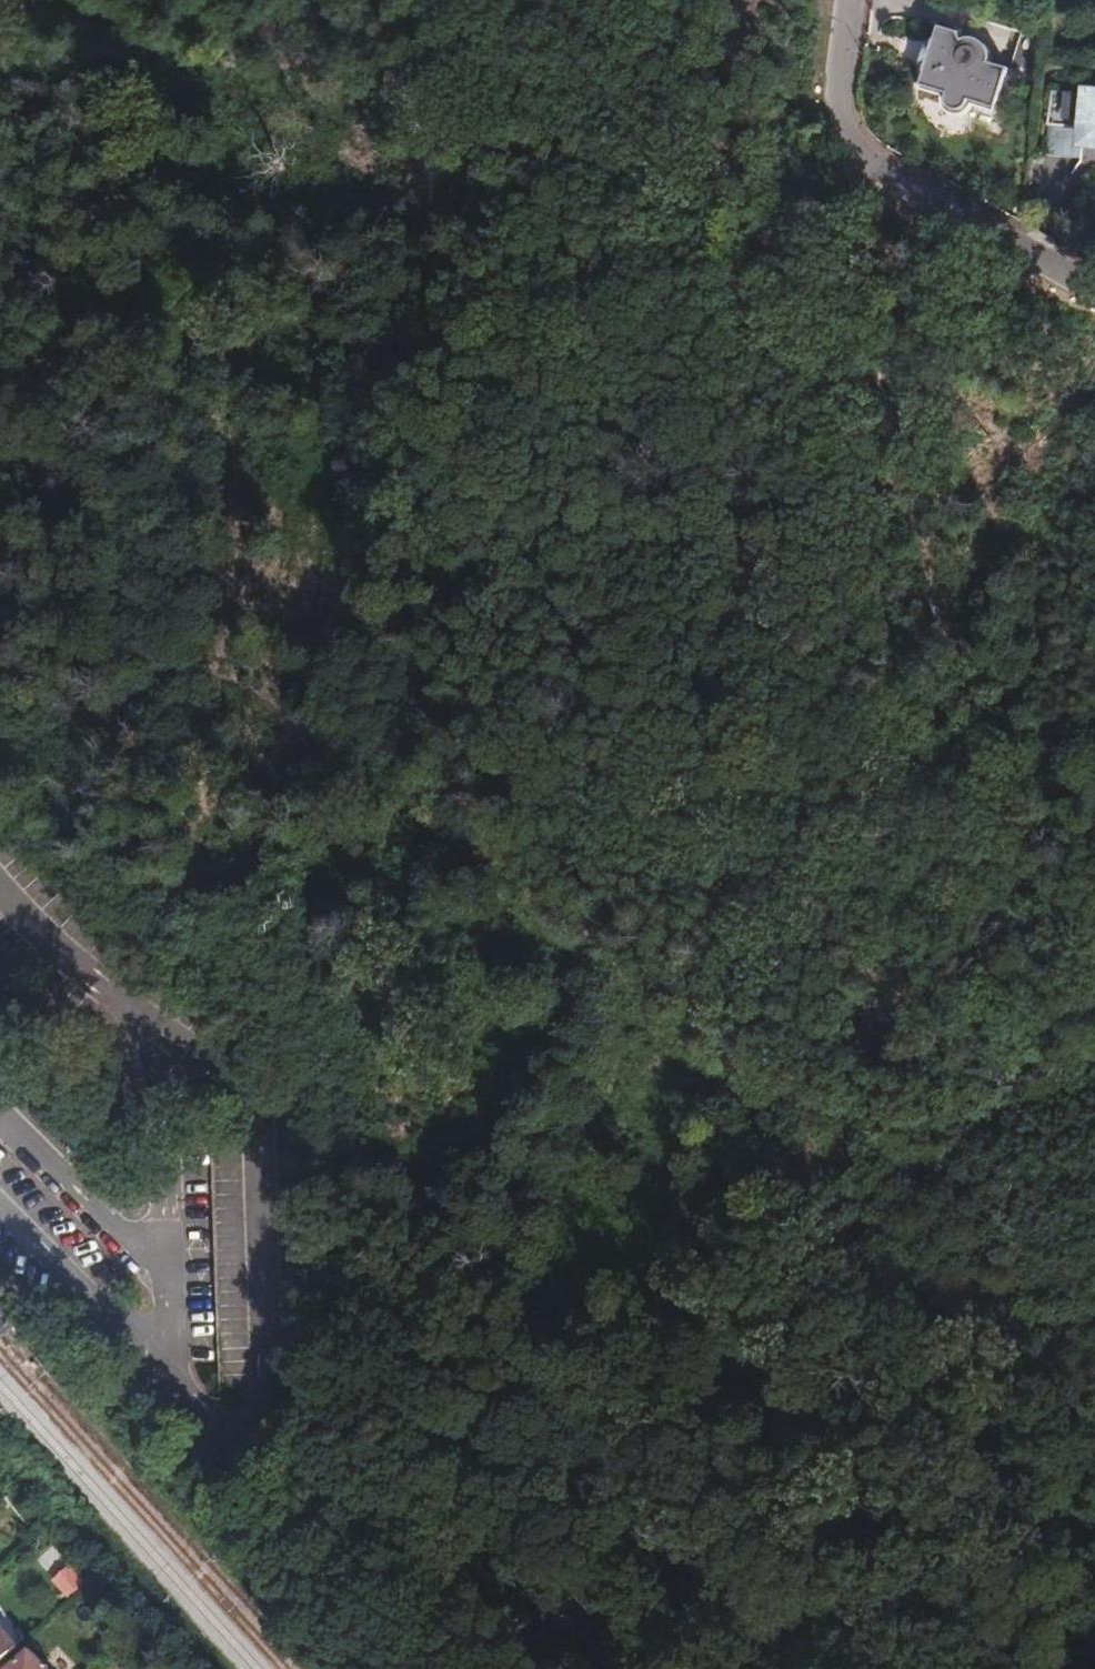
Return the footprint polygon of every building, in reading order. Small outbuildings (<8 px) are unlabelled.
[(944,81),(927,76),(921,101),(942,108),(948,118),(955,124),(961,126),(968,125),(978,116),(995,121),(1008,76),(992,72),(992,62),(988,57),(983,53),(978,50),(971,49),(963,50),(956,38),(937,33),(931,58),(948,62),(944,81)] [(931,58),(927,76),(944,81),(948,62),(931,58)] [(1046,132),(1080,135),(1078,150),(1094,151),(1094,99),(1050,96),(1046,132)] [(1080,135),(1046,132),(1043,160),(1077,161),(1078,150),(1080,135)] [(37,1524),(11,1493),(6,1497),(32,1528),(37,1524)] [(57,1607),(79,1586),(67,1573),(45,1594),(57,1607)] [(14,1651),(5,1640),(7,1638),(0,1630),(0,1663),(14,1651)] [(29,1651),(9,1668),(45,1668),(29,1651)]
